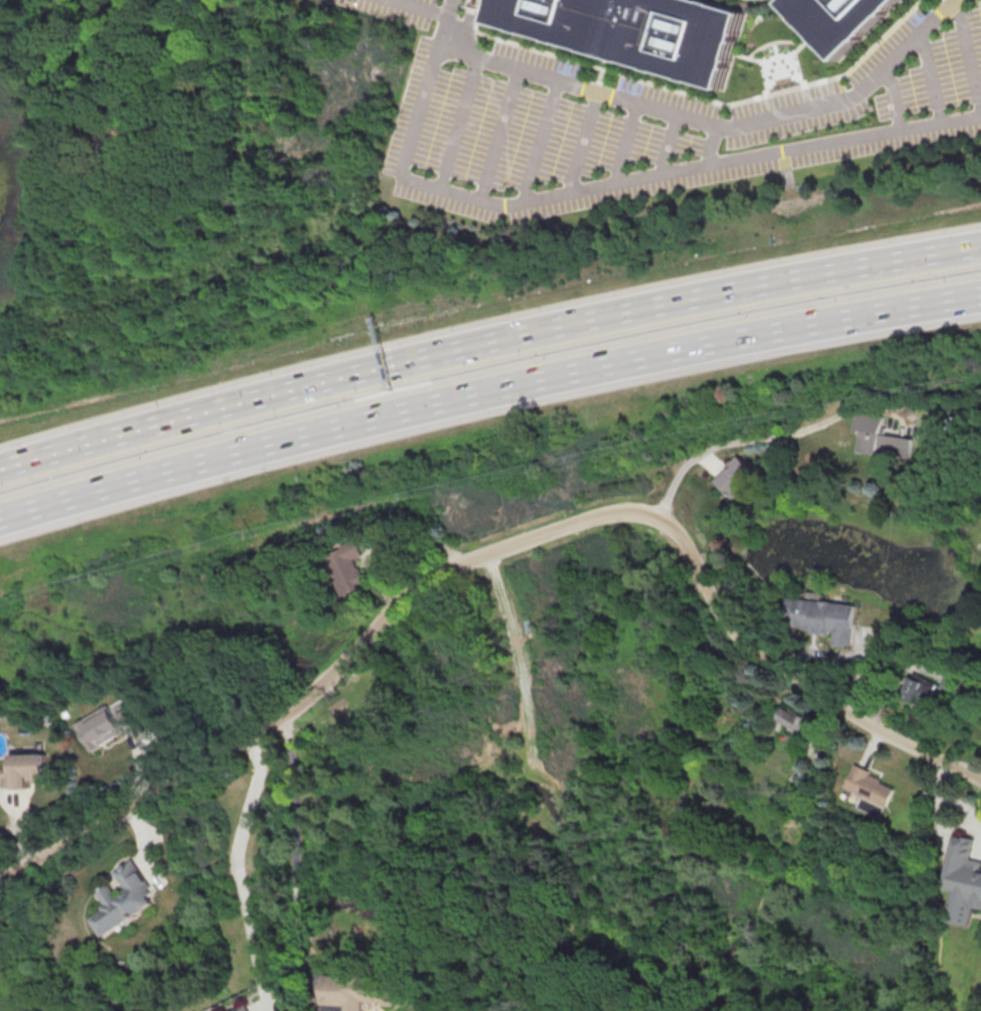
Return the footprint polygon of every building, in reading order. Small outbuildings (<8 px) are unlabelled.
[(500,20),(506,0),(709,0),(756,14),(734,89),(500,20)] [(797,5),(802,0),(915,0),(852,61),(797,5)] [(910,463),(915,436),(883,431),(886,417),(857,412),(854,429),(859,430),(855,453),(910,463)] [(738,501),(761,476),(738,454),(731,462),(732,463),(716,481),(738,501)] [(364,587),(357,558),(362,557),(359,543),(325,551),(337,594),(364,587)] [(853,646),(856,604),(844,603),(844,601),(789,598),(787,615),(792,615),(791,629),(835,632),(834,645),(853,646)] [(941,682),(916,671),(904,700),(928,710),(941,682)] [(74,723),(89,751),(139,724),(129,705),(116,711),(112,703),(74,723)] [(46,753),(10,754),(11,768),(3,768),(3,788),(32,787),(31,777),(46,777),(46,753)] [(843,788),(886,806),(894,784),(852,766),(843,788)] [(967,924),(970,910),(969,906),(980,908),(980,867),(980,860),(969,858),(972,839),(951,835),(943,875),(946,899),(945,904),(947,921),(967,924)] [(86,918),(99,938),(153,902),(148,895),(153,891),(131,858),(105,875),(108,880),(92,891),(103,907),(86,918)] [(325,1004),(348,1005),(348,1010),(365,1010),(365,1004),(404,1005),(405,978),(326,976),(325,1004)]
